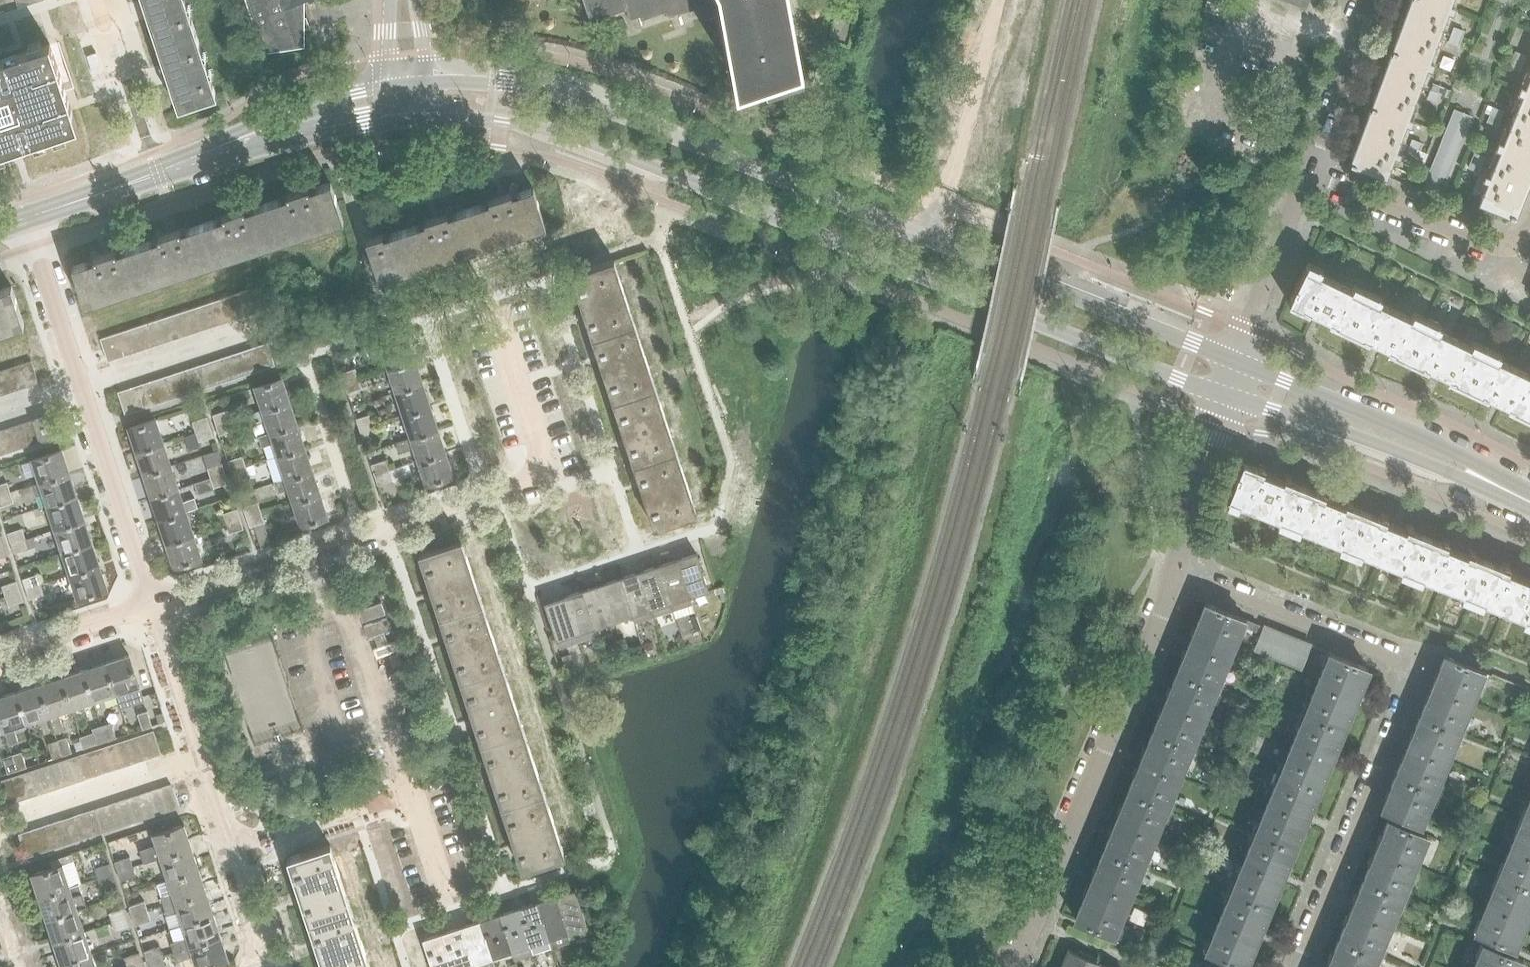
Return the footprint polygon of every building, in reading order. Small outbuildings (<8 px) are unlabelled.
[(147,17),(156,44),(195,31),(184,0),(141,0),(147,17)] [(261,53),(304,47),(304,0),(244,0),(261,53)] [(588,16),(625,4),(625,5),(629,15),(665,4),(667,12),(694,3),(697,13),(706,10),(712,8),(736,81),(740,91),(779,78),(801,71),(787,0),(583,0),(588,16)] [(1428,0),(1408,0),(1402,16),(1400,15),(1396,25),(1398,26),(1390,49),(1425,63),(1446,7),(1428,0)] [(1464,30),(1453,26),(1447,42),(1458,46),(1464,30)] [(156,44),(177,108),(216,96),(195,31),(156,44)] [(1425,63),(1390,49),(1381,72),(1379,71),(1375,81),(1377,82),(1369,105),(1404,119),(1425,63)] [(1519,70),(1525,54),(1514,50),(1508,66),(1519,70)] [(0,68),(0,161),(78,135),(51,51),(0,68)] [(1443,87),(1432,82),(1425,98),(1436,103),(1440,94),(1443,87)] [(1443,87),(1440,94),(1448,97),(1451,90),(1443,87)] [(1522,90),(1500,145),(1529,157),(1529,93),(1522,90)] [(1404,119),(1369,105),(1360,128),(1358,127),(1354,137),(1356,138),(1348,162),(1383,175),(1404,119)] [(1503,110),(1492,106),(1486,122),(1496,126),(1503,110)] [(1452,108),(1419,189),(1419,191),(1437,198),(1470,115),(1452,108)] [(1422,142),(1411,138),(1405,154),(1416,158),(1422,142)] [(1500,145),(1477,201),(1512,215),(1521,192),(1524,192),(1528,182),(1525,182),(1529,171),(1529,157),(1500,145)] [(1484,157),(1473,152),(1467,168),(1478,172),(1484,157)] [(330,182),(264,203),(277,242),(343,220),(330,182)] [(532,187),(476,205),(488,244),(545,226),(532,187)] [(264,203),(200,224),(212,263),(277,242),(264,203)] [(476,205),(420,222),(433,262),(488,244),(476,205)] [(379,280),(433,262),(420,222),(365,239),(379,280)] [(200,224),(135,245),(148,284),(212,263),(200,224)] [(84,305),(148,284),(135,245),(72,266),(84,305)] [(1313,255),(1290,302),(1440,374),(1442,371),(1450,375),(1448,378),(1465,386),(1466,383),(1475,387),(1473,390),(1490,398),(1492,395),(1500,399),(1499,402),(1515,410),(1517,407),(1525,411),(1524,414),(1529,417),(1529,366),(1346,278),(1349,272),(1313,255)] [(633,323),(612,260),(569,274),(590,337),(633,323)] [(23,325),(10,286),(0,289),(0,332),(23,325)] [(244,316),(256,312),(249,290),(237,293),(244,316)] [(226,297),(233,320),(244,316),(237,293),(226,297)] [(214,301),(221,324),(233,320),(226,297),(214,301)] [(202,305),(210,327),(221,324),(214,301),(202,305)] [(191,308),(198,331),(210,327),(202,305),(191,308)] [(179,312),(187,335),(198,331),(191,308),(179,312)] [(168,316),(175,339),(187,335),(179,312),(168,316)] [(156,320),(164,342),(175,339),(168,316),(156,320)] [(145,323),(152,346),(164,342),(156,320),(145,323)] [(133,327),(141,350),(152,346),(145,323),(133,327)] [(610,400),(653,386),(633,323),(590,337),(610,400)] [(122,331),(129,354),(141,350),(133,327),(122,331)] [(110,335),(118,357),(129,354),(122,331),(110,335)] [(110,335),(99,338),(106,361),(118,357),(110,335)] [(274,365),(273,363),(266,342),(255,346),(262,369),(274,365)] [(262,369),(255,346),(243,350),(250,373),(262,369)] [(250,373),(243,350),(232,354),(239,376),(250,373)] [(239,376),(232,354),(220,358),(227,380),(239,376)] [(227,380),(220,358),(208,361),(216,384),(227,380)] [(26,386),(37,383),(30,360),(18,364),(26,386)] [(388,368),(395,391),(420,383),(413,360),(388,368)] [(216,384),(208,361),(197,365),(204,388),(216,384)] [(26,386),(18,364),(7,367),(14,390),(26,386)] [(204,388),(197,365),(185,369),(193,392),(204,388)] [(7,367),(0,370),(0,384),(3,394),(14,390),(7,367)] [(358,378),(355,368),(340,373),(343,383),(358,378)] [(193,392),(185,369),(174,373),(181,395),(193,392)] [(181,395),(174,373),(162,377),(169,399),(181,395)] [(169,399),(162,377),(151,380),(158,403),(169,399)] [(254,386),(262,409),(287,401),(280,377),(254,386)] [(343,383),(346,393),(361,388),(358,378),(343,383)] [(158,403),(151,380),(139,384),(146,407),(158,403)] [(428,406),(420,383),(395,391),(403,414),(428,406)] [(146,407),(139,384),(127,388),(135,411),(146,407)] [(610,400),(631,464),(674,449),(653,386),(610,400)] [(127,388),(117,391),(116,392),(123,414),(135,411),(127,388)] [(262,409),(269,432),(295,424),(287,401),(262,409)] [(435,429),(428,406),(403,414),(410,437),(435,429)] [(212,414),(215,424),(230,420),(227,410),(212,414)] [(38,441),(55,436),(48,414),(31,419),(31,420),(38,441)] [(358,428),(373,424),(370,414),(355,419),(358,428)] [(191,421),(194,431),(209,426),(206,416),(191,421)] [(128,427),(136,451),(161,443),(154,419),(128,427)] [(20,423),(27,445),(38,442),(38,441),(31,420),(20,423)] [(233,430),(230,420),(215,424),(219,434),(233,430)] [(9,427),(17,449),(27,445),(20,423),(9,427)] [(273,442),(277,455),(303,447),(295,424),(269,432),(259,436),(262,445),(273,442)] [(373,424),(358,428),(362,438),(376,433),(373,424)] [(209,426),(194,431),(198,441),(212,436),(209,426)] [(17,449),(9,427),(0,430),(0,436),(6,452),(17,449)] [(414,448),(418,460),(443,452),(435,429),(410,437),(396,442),(400,453),(414,448)] [(136,451),(143,474),(169,465),(161,443),(136,451)] [(310,470),(303,447),(277,455),(285,478),(310,470)] [(695,513),(674,449),(631,464),(652,527),(695,513)] [(67,474),(59,450),(31,459),(39,483),(67,474)] [(451,475),(443,452),(418,460),(426,484),(451,475)] [(245,466),(242,456),(227,461),(230,471),(245,466)] [(370,464),(373,474),(389,469),(386,460),(370,464)] [(206,468),(209,477),(224,473),(221,463),(206,468)] [(1244,463),(1225,511),(1251,521),(1253,516),(1529,627),(1529,582),(1526,580),(1527,576),(1510,569),(1509,573),(1500,570),(1502,566),(1485,559),(1483,563),(1475,559),(1476,556),(1459,549),(1458,552),(1449,549),(1450,545),(1433,538),(1431,542),(1423,538),(1424,535),(1407,528),(1406,532),(1397,528),(1399,525),(1244,463)] [(177,488),(169,465),(143,474),(151,497),(177,488)] [(230,471),(233,480),(248,475),(245,466),(230,471)] [(377,484),(392,479),(389,469),(373,474),(377,484)] [(285,478),(292,501),(318,493),(310,470),(285,478)] [(224,473),(209,477),(212,487),(227,482),(224,473)] [(67,474),(39,483),(32,485),(36,496),(42,494),(46,506),(75,496),(67,474)] [(9,492),(6,482),(0,484),(0,495),(9,492)] [(151,497),(158,520),(184,511),(198,506),(195,497),(181,501),(177,488),(151,497)] [(0,495),(0,506),(12,502),(9,492),(0,495)] [(326,516),(318,493),(292,501),(300,525),(326,516)] [(82,519),(75,496),(46,506),(54,529),(82,519)] [(246,516),(260,512),(257,502),(242,506),(246,516)] [(224,523),(239,519),(236,509),(221,513),(224,523)] [(158,520),(166,542),(192,534),(184,511),(158,520)] [(260,512),(246,516),(249,526),(264,521),(260,512)] [(90,542),(82,519),(54,529),(61,551),(90,542)] [(228,533),(243,529),(239,519),(224,523),(228,533)] [(9,543),(24,538),(20,528),(6,533),(9,543)] [(199,558),(192,534),(166,542),(173,566),(199,558)] [(24,538),(9,543),(13,553),(27,548),(24,538)] [(417,553),(438,617),(480,603),(459,539),(417,553)] [(61,551),(69,574),(97,565),(90,542),(61,551)] [(695,553),(675,559),(687,596),(707,590),(695,553)] [(656,566),(671,611),(671,612),(690,606),(687,596),(675,559),(656,566)] [(105,588),(97,565),(69,574),(77,598),(105,588)] [(656,566),(637,572),(649,609),(650,609),(652,617),(671,611),(656,566)] [(619,578),(631,615),(634,623),(652,617),(650,609),(649,609),(637,572),(619,578)] [(21,579),(25,589),(39,584),(36,574),(21,579)] [(612,621),(631,615),(619,578),(600,584),(612,621)] [(0,586),(4,596),(18,591),(15,581),(0,586)] [(42,594),(39,584),(25,589),(28,599),(42,594)] [(600,584),(581,590),(593,627),(612,621),(600,584)] [(581,590),(562,597),(574,633),(577,642),(596,636),(593,627),(581,590)] [(21,601),(18,591),(4,596),(7,606),(21,601)] [(577,642),(574,633),(562,597),(543,603),(555,640),(558,648),(577,642)] [(1216,680),(1233,640),(1237,630),(1226,625),(1231,613),(1204,602),(1178,664),(1216,680)] [(501,667),(480,603),(438,617),(459,681),(501,667)] [(1226,625),(1237,630),(1248,634),(1250,628),(1253,629),(1256,623),(1231,613),(1226,625)] [(1274,630),(1263,626),(1254,649),(1265,653),(1274,630)] [(1285,635),(1274,630),(1265,653),(1276,657),(1285,635)] [(672,636),(676,646),(683,644),(680,633),(672,636)] [(1296,639),(1285,635),(1276,657),(1287,661),(1296,639)] [(294,758),(312,752),(274,639),(233,653),(241,677),(229,681),(239,710),(241,710),(253,743),(292,729),(296,743),(290,745),(294,758)] [(1307,643),(1296,639),(1287,661),(1298,666),(1307,643)] [(1328,652),(1304,712),(1342,728),(1367,668),(1328,652)] [(573,666),(569,653),(561,656),(565,669),(573,666)] [(142,701),(137,686),(127,655),(104,662),(114,694),(129,689),(133,704),(142,701)] [(1443,656),(1423,706),(1461,722),(1482,672),(1443,656)] [(104,662),(82,669),(92,701),(114,694),(104,662)] [(1178,664),(1152,727),(1190,743),(1216,680),(1178,664)] [(459,681),(480,746),(523,732),(501,667),(459,681)] [(60,677),(70,708),(92,701),(82,669),(60,677)] [(60,677),(38,684),(48,715),(50,715),(56,733),(65,730),(59,712),(70,708),(60,677)] [(15,691),(26,723),(48,715),(38,684),(15,691)] [(0,696),(0,721),(3,730),(4,730),(9,745),(19,741),(14,726),(26,723),(15,691),(0,696)] [(1423,706),(1402,755),(1441,771),(1461,722),(1423,706)] [(150,726),(145,711),(136,714),(140,729),(150,726)] [(1342,728),(1304,712),(1279,772),(1317,788),(1342,728)] [(106,741),(116,738),(111,722),(101,725),(106,741)] [(97,744),(106,741),(101,725),(92,728),(97,744)] [(1126,789),(1165,805),(1190,743),(1152,727),(1126,789)] [(149,758),(160,754),(152,730),(141,734),(149,758)] [(501,810),(544,796),(523,732),(480,746),(501,810)] [(130,737),(138,761),(149,758),(141,734),(130,737)] [(71,752),(66,737),(57,740),(62,755),(71,752)] [(119,741),(127,765),(138,761),(130,737),(119,741)] [(62,755),(57,740),(47,743),(52,758),(62,755)] [(108,744),(116,768),(127,765),(119,741),(108,744)] [(97,748),(105,772),(116,768),(108,744),(97,748)] [(87,751),(94,775),(105,772),(97,748),(87,751)] [(17,770),(26,767),(21,751),(12,754),(17,770)] [(76,755),(83,779),(94,775),(87,751),(76,755)] [(8,773),(17,770),(12,754),(3,758),(8,773)] [(65,759),(73,782),(83,779),(76,755),(65,759)] [(1380,808),(1388,811),(1419,824),(1441,771),(1402,755),(1380,808)] [(54,762),(62,786),(73,782),(65,759),(54,762)] [(43,766),(51,789),(62,786),(54,762),(43,766)] [(32,769),(40,793),(51,789),(43,766),(32,769)] [(21,773),(29,796),(40,793),(32,769),(21,773)] [(1317,788),(1279,772),(1254,831),(1293,846),(1317,788)] [(11,776),(18,800),(29,796),(21,773),(11,776)] [(7,803),(18,800),(11,776),(0,780),(0,781),(7,803)] [(166,811),(177,807),(170,784),(159,787),(166,811)] [(166,811),(159,787),(148,791),(155,814),(166,811)] [(1126,789),(1099,855),(1138,871),(1165,805),(1126,789)] [(155,814),(148,791),(137,794),(145,818),(155,814)] [(1529,821),(1529,793),(1520,817),(1529,821)] [(145,818),(137,794),(126,798),(134,821),(145,818)] [(521,870),(563,856),(544,796),(501,810),(521,870)] [(134,821),(126,798),(115,801),(123,825),(134,821)] [(123,825),(115,801),(104,805),(112,828),(123,825)] [(112,828),(104,805),(94,808),(101,832),(112,828)] [(101,832),(94,808),(83,812),(90,835),(101,832)] [(90,835),(83,812),(72,816),(79,839),(90,835)] [(79,839),(72,816),(61,819),(68,842),(79,839)] [(1497,874),(1529,887),(1529,821),(1520,817),(1497,874)] [(68,842),(61,819),(50,823),(57,846),(68,842)] [(1385,819),(1361,876),(1402,893),(1426,836),(1385,819)] [(57,846),(50,823),(39,826),(47,849),(57,846)] [(143,862),(159,857),(190,847),(183,824),(151,834),(154,844),(139,849),(143,862)] [(47,849),(39,826),(28,830),(36,853),(47,849)] [(28,830),(17,833),(25,856),(36,853),(28,830)] [(1254,831),(1229,891),(1268,906),(1293,846),(1254,831)] [(286,859),(306,922),(349,908),(329,844),(286,859)] [(159,857),(166,880),(198,870),(190,847),(159,857)] [(1073,917),(1079,920),(1125,939),(1128,933),(1124,931),(1127,926),(1116,921),(1138,871),(1099,855),(1073,917)] [(132,866),(129,856),(114,861),(117,871),(132,866)] [(69,886),(61,863),(30,873),(37,897),(69,886)] [(96,878),(112,872),(109,863),(93,868),(96,878)] [(135,876),(132,866),(117,871),(120,881),(135,876)] [(205,892),(198,870),(166,880),(170,893),(161,896),(164,905),(205,892)] [(99,887),(115,882),(112,872),(96,878),(99,887)] [(1513,946),(1529,905),(1529,887),(1497,874),(1474,930),(1513,946)] [(1402,893),(1361,876),(1337,937),(1377,954),(1402,893)] [(37,897),(45,920),(76,909),(85,906),(78,884),(69,887),(69,886),(37,897)] [(573,890),(554,896),(566,933),(585,927),(573,890)] [(1268,906),(1229,891),(1205,950),(1243,966),(1268,906)] [(176,911),(181,924),(212,914),(205,892),(164,905),(167,914),(176,911)] [(554,896),(535,902),(547,939),(566,933),(554,896)] [(147,910),(144,901),(128,906),(132,915),(147,910)] [(535,902),(516,909),(528,945),(547,939),(535,902)] [(112,922),(126,917),(123,908),(109,913),(112,922)] [(321,966),(369,966),(349,908),(306,922),(321,966)] [(83,931),(76,909),(45,920),(52,942),(83,931)] [(528,945),(516,909),(498,915),(510,951),(513,960),(531,954),(528,945)] [(150,920),(147,910),(132,915),(135,925),(150,920)] [(171,942),(174,952),(220,937),(212,914),(181,924),(185,938),(171,942)] [(479,921),(491,957),(510,951),(498,915),(479,921)] [(115,932),(129,927),(126,917),(112,922),(115,932)] [(479,921),(460,927),(472,963),(473,963),(474,966),(494,966),(491,957),(479,921)] [(453,966),(461,966),(472,963),(460,927),(442,933),(453,966)] [(52,942),(59,964),(90,954),(83,931),(52,942)] [(442,933),(422,939),(431,966),(453,966),(442,933)] [(227,959),(220,937),(174,952),(177,960),(191,956),(195,966),(203,966),(227,959)] [(1325,966),(1371,966),(1377,954),(1337,937),(1325,966)] [(1472,966),(1518,966),(1521,959),(1482,942),(1472,966)] [(161,955),(158,946),(143,951),(146,960),(161,955)] [(1077,953),(1067,949),(1059,966),(1110,966),(1092,959),(1093,956),(1078,950),(1077,953)] [(127,966),(142,961),(139,952),(123,958),(127,966)] [(60,966),(95,966),(90,954),(59,964),(60,966)] [(146,960),(149,966),(156,966),(164,964),(161,955),(146,960)]
